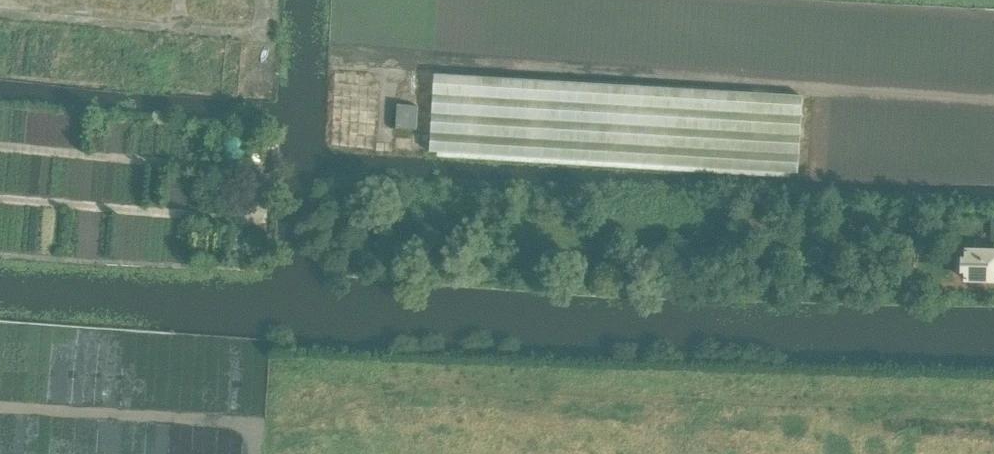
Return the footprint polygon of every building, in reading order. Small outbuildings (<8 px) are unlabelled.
[(430,152),(798,174),(802,96),(435,75),(430,152)] [(397,105),(396,128),(415,129),(416,106),(397,105)] [(963,262),(963,277),(968,277),(968,285),(993,284),(993,223),(990,223),(990,252),(990,256),(968,256),(968,262),(963,262)]
